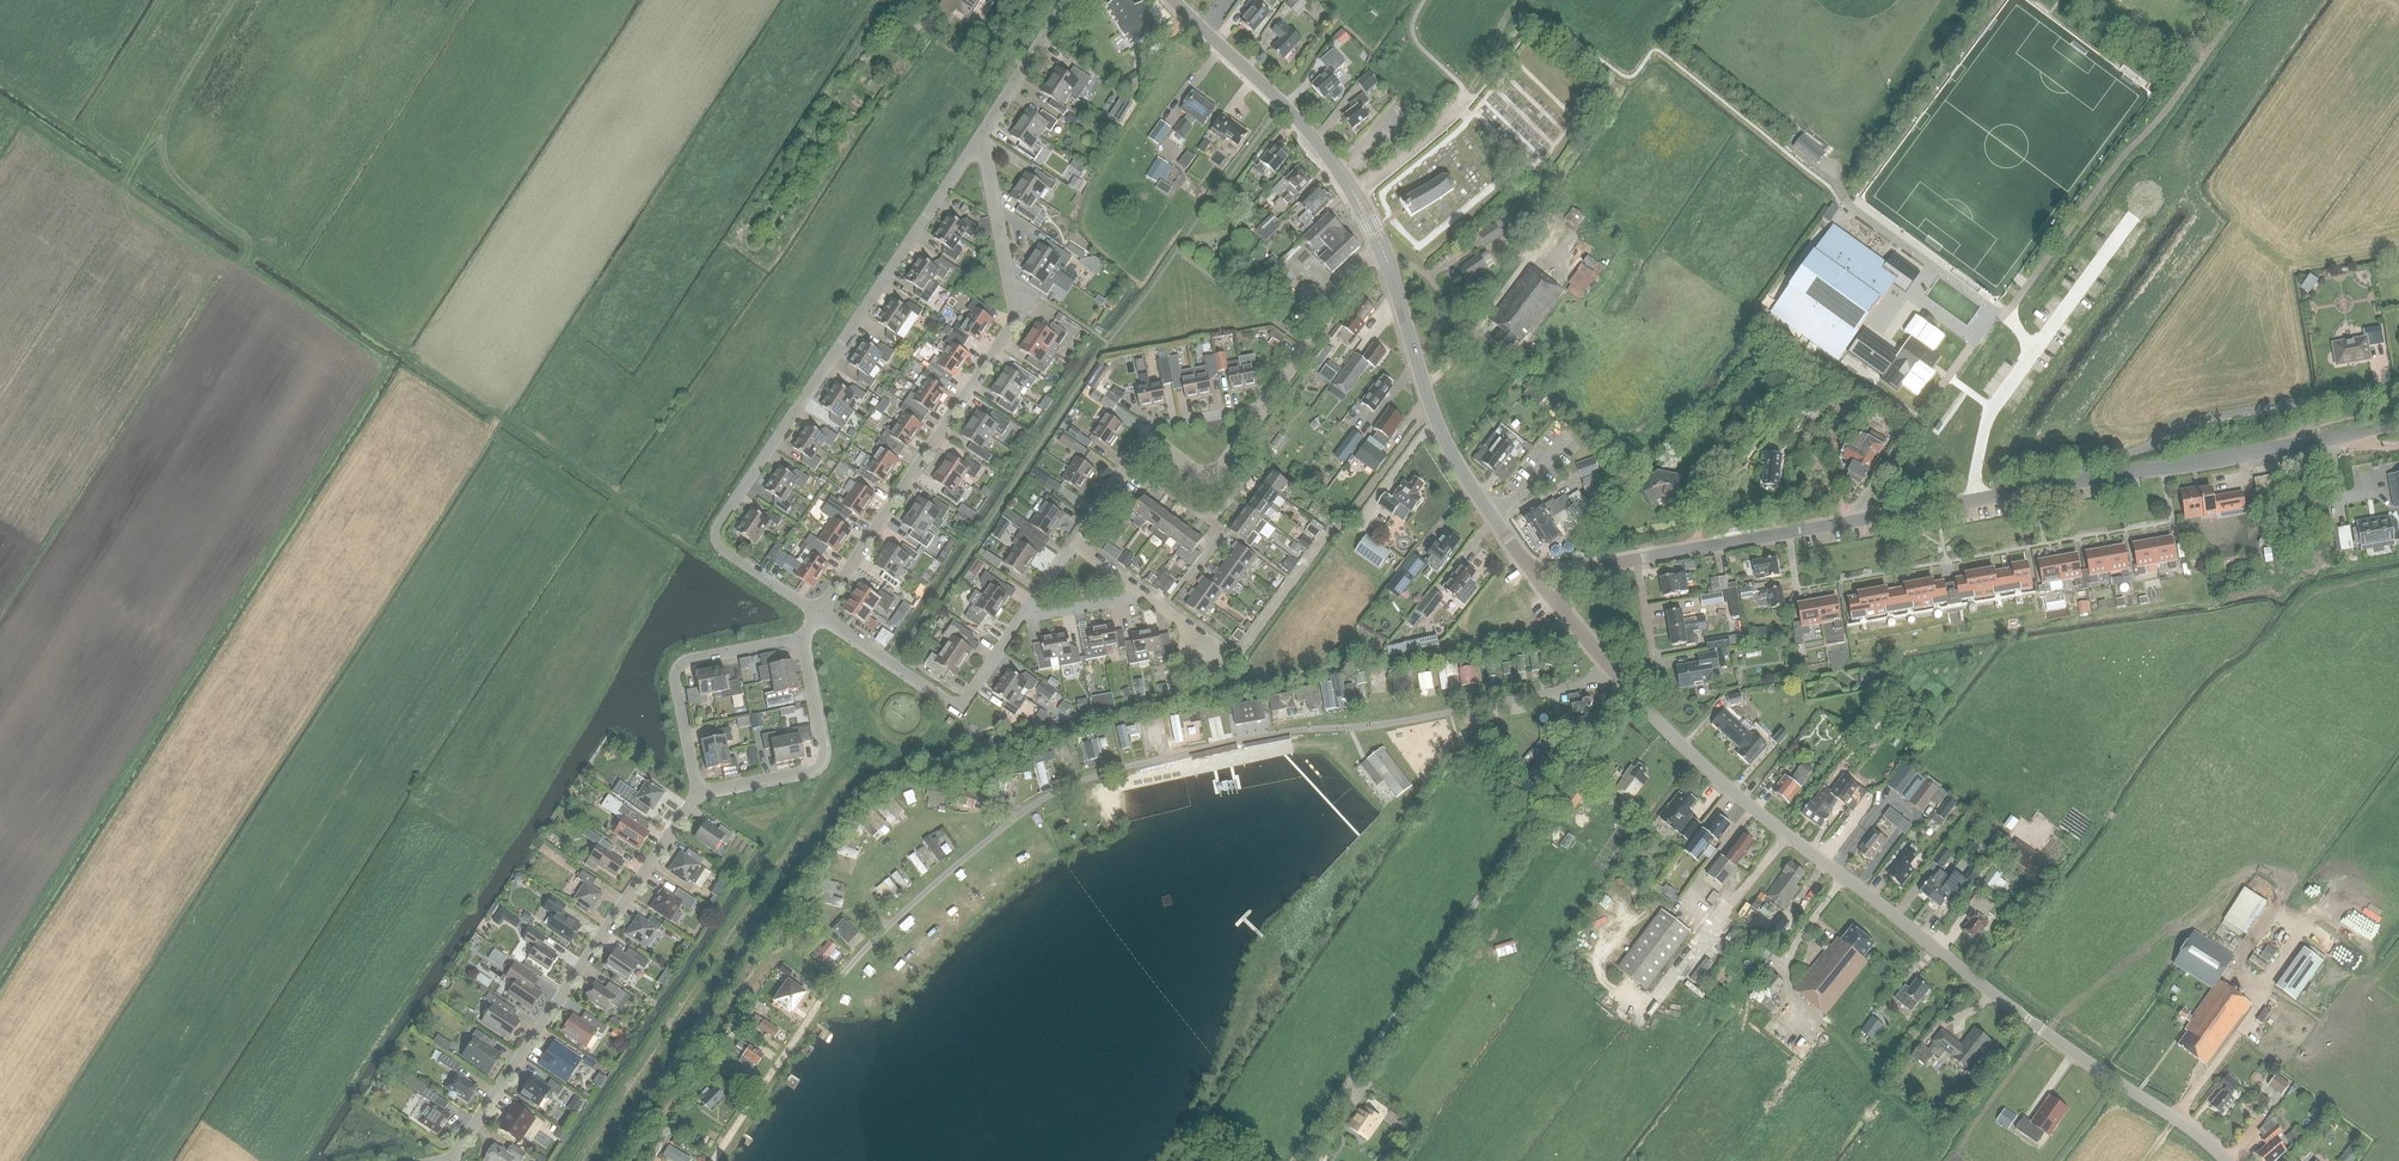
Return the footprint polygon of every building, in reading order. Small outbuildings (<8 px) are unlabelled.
[(912,4),(905,0),(904,0),(894,16),(902,21),(907,13),(912,4)] [(923,0),(915,0),(912,4),(907,13),(915,18),(925,1),(923,0)] [(934,14),(947,22),(955,10),(969,19),(982,0),(943,0),(934,14)] [(1130,0),(1116,0),(1108,5),(1118,22),(1117,22),(1131,45),(1132,46),(1159,28),(1144,2),(1135,9),(1130,0)] [(1271,13),(1256,0),(1251,0),(1245,7),(1250,12),(1241,21),(1254,32),(1271,13)] [(1302,0),(1291,0),(1286,5),(1297,16),(1307,5),(1302,0)] [(1012,10),(1006,18),(1009,20),(1017,9),(1012,5),(1010,8),(1012,10)] [(1284,59),(1303,39),(1282,20),(1272,31),(1280,39),(1272,48),(1284,59)] [(879,32),(883,28),(876,23),(873,27),(879,32)] [(1342,30),(1335,37),(1340,42),(1347,36),(1342,30)] [(896,56),(903,47),(897,43),(890,51),(896,56)] [(1319,58),(1329,69),(1311,85),(1324,100),(1341,84),(1332,74),(1346,62),(1332,47),(1319,58)] [(1051,80),(1071,93),(1078,82),(1086,88),(1091,80),(1074,68),(1069,76),(1057,68),(1052,74),(1054,75),(1051,80)] [(1366,94),(1378,84),(1369,73),(1357,83),(1366,94)] [(1131,75),(1123,80),(1131,93),(1144,85),(1137,74),(1132,77),(1131,75)] [(1062,106),(1071,93),(1051,80),(1046,86),(1045,85),(1041,92),(1052,100),(1048,105),(1064,116),(1068,110),(1062,106)] [(1607,95),(1612,88),(1604,83),(1599,89),(1607,95)] [(1205,125),(1217,108),(1193,92),(1182,108),(1188,113),(1182,121),(1182,120),(1174,133),(1185,140),(1193,127),(1192,126),(1197,119),(1205,125)] [(1342,116),(1343,117),(1352,129),(1369,117),(1362,107),(1369,102),(1363,93),(1349,104),(1352,108),(1342,116)] [(1122,97),(1110,116),(1119,122),(1132,103),(1122,97)] [(1019,123),(1039,137),(1045,128),(1050,132),(1057,122),(1042,111),(1038,117),(1028,110),(1019,123)] [(1223,114),(1210,132),(1224,142),(1227,139),(1239,147),(1249,133),(1223,114)] [(1068,121),(1075,126),(1079,120),(1072,115),(1068,121)] [(1160,121),(1148,138),(1158,146),(1170,128),(1160,121)] [(1034,144),(1039,137),(1019,123),(1010,136),(1021,143),(1017,149),(1034,161),(1042,149),(1034,144)] [(1815,165),(1825,153),(1803,134),(1792,147),(1815,165)] [(1204,140),(1197,150),(1203,154),(1210,144),(1204,140)] [(1259,162),(1261,163),(1258,167),(1256,166),(1249,174),(1258,181),(1268,168),(1274,174),(1287,158),(1275,148),(1272,152),(1269,150),(1259,162)] [(1187,168),(1197,156),(1189,149),(1178,161),(1187,168)] [(1158,158),(1146,176),(1157,183),(1168,164),(1158,158)] [(1298,166),(1285,180),(1284,179),(1272,191),(1287,205),(1298,194),(1299,195),(1313,180),(1298,166)] [(1018,186),(1038,199),(1046,187),(1052,191),(1056,184),(1041,174),(1036,181),(1026,174),(1018,186)] [(1410,217),(1428,208),(1452,192),(1454,184),(1450,178),(1442,176),(1433,183),(1416,193),(1399,201),(1410,217)] [(1156,188),(1168,195),(1172,188),(1160,181),(1156,188)] [(1034,205),(1038,199),(1018,186),(1010,198),(1020,205),(1016,211),(1034,223),(1042,211),(1034,205)] [(1298,219),(1305,227),(1300,232),(1304,237),(1316,226),(1311,221),(1313,219),(1313,220),(1334,201),(1320,186),(1299,205),(1306,212),(1298,219)] [(1833,204),(1823,218),(1830,223),(1840,209),(1833,204)] [(966,215),(970,209),(965,205),(961,211),(966,215)] [(1573,208),(1564,220),(1577,229),(1586,218),(1573,208)] [(1259,226),(1265,232),(1277,220),(1272,214),(1259,226)] [(941,227),(960,240),(965,233),(972,238),(979,227),(967,218),(962,225),(949,215),(941,227)] [(1359,249),(1328,216),(1303,239),(1316,253),(1314,255),(1332,274),(1359,249)] [(1502,235),(1495,224),(1479,235),(1486,246),(1502,235)] [(956,246),(960,240),(941,227),(933,238),(947,247),(943,254),(955,262),(963,251),(956,246)] [(1778,306),(1772,314),(1836,360),(1842,352),(1843,353),(1862,326),(1866,321),(1867,320),(1871,314),(1871,313),(1875,308),(1891,286),(1902,294),(1917,272),(1892,254),(1885,264),(1833,227),(1777,305),(1778,306)] [(1067,250),(1074,255),(1077,249),(1070,244),(1067,250)] [(1040,245),(1031,258),(1052,271),(1059,276),(1064,269),(1072,258),(1054,246),(1050,252),(1040,245)] [(1472,280),(1488,269),(1487,268),(1495,263),(1486,250),(1463,266),(1464,268),(1460,271),(1466,280),(1471,277),(1472,280)] [(1583,299),(1604,264),(1587,254),(1566,289),(1583,299)] [(920,257),(913,269),(932,282),(936,275),(943,280),(951,269),(938,260),(934,267),(920,257)] [(1081,259),(1079,263),(1096,275),(1104,264),(1095,257),(1082,260),(1081,259)] [(1273,257),(1258,271),(1263,277),(1278,262),(1273,257)] [(1052,271),(1031,258),(1023,271),(1033,278),(1029,284),(1047,296),(1055,284),(1047,279),(1052,271)] [(1277,265),(1270,272),(1274,275),(1281,268),(1277,265)] [(1531,335),(1563,292),(1529,266),(1488,321),(1501,331),(1493,342),(1508,354),(1516,342),(1520,345),(1529,333),(1531,335)] [(925,293),(932,282),(913,269),(905,280),(919,289),(915,295),(927,304),(932,298),(925,293)] [(2308,277),(2303,285),(2309,289),(2315,281),(2308,277)] [(1096,301),(1102,305),(1105,300),(1099,296),(1096,301)] [(972,313),(968,319),(986,331),(993,320),(985,314),(989,308),(975,298),(967,310),(972,313)] [(892,299),(884,311),(904,324),(912,312),(919,317),(923,311),(910,302),(906,308),(892,299)] [(1361,299),(1341,326),(1356,338),(1365,327),(1362,324),(1373,308),(1361,299)] [(897,335),(904,324),(884,311),(877,322),(891,331),(886,339),(898,347),(904,339),(897,335)] [(1864,329),(1849,351),(1884,376),(1881,379),(1897,391),(1902,385),(1917,396),(1935,371),(1931,368),(1940,356),(1933,351),(1944,336),(1929,326),(1934,319),(1924,312),(1919,318),(1915,315),(1904,331),(1912,337),(1896,359),(1870,340),(1873,335),(1864,329)] [(1059,313),(1055,320),(1060,322),(1064,316),(1059,313)] [(947,325),(944,329),(966,343),(970,337),(978,343),(986,331),(968,319),(963,325),(959,322),(953,330),(947,325)] [(1028,337),(1049,350),(1053,343),(1059,346),(1067,334),(1052,324),(1048,330),(1037,324),(1028,337)] [(1094,331),(1101,335),(1104,330),(1097,326),(1094,331)] [(2335,353),(2333,354),(2335,362),(2337,362),(2337,364),(2350,362),(2351,362),(2356,361),(2369,359),(2367,347),(2383,344),(2380,327),(2363,330),(2365,339),(2334,345),(2335,353)] [(942,333),(948,337),(943,344),(948,348),(944,354),(962,366),(970,355),(962,349),(966,343),(944,329),(942,333)] [(1282,345),(1286,339),(1274,330),(1270,336),(1282,345)] [(1040,363),(1049,350),(1028,337),(1020,350),(1030,356),(1026,362),(1044,374),(1048,368),(1040,363)] [(864,341),(856,352),(876,365),(880,360),(887,365),(895,353),(882,344),(878,350),(864,341)] [(1375,369),(1386,353),(1373,343),(1362,359),(1355,353),(1332,386),(1347,397),(1369,365),(1375,369)] [(1333,350),(1326,345),(1317,359),(1323,363),(1333,350)] [(868,376),(876,365),(856,352),(849,364),(863,373),(859,379),(871,388),(875,381),(868,376)] [(1215,354),(1218,370),(1227,368),(1224,353),(1215,354)] [(962,366),(944,354),(940,360),(936,365),(946,372),(955,378),(962,366)] [(1212,394),(1209,380),(1217,374),(1214,355),(1205,357),(1208,374),(1195,377),(1199,397),(1212,394)] [(1240,368),(1244,388),(1258,386),(1254,366),(1256,365),(1254,355),(1238,358),(1239,361),(1240,368)] [(931,356),(925,357),(921,364),(927,368),(934,358),(931,356)] [(1186,400),(1199,397),(1195,377),(1183,379),(1178,356),(1168,358),(1174,390),(1183,388),(1186,400)] [(1166,403),(1163,385),(1172,384),(1168,358),(1158,360),(1162,383),(1149,385),(1153,406),(1166,403)] [(1318,376),(1330,385),(1342,368),(1330,360),(1318,376)] [(1231,391),(1244,388),(1240,368),(1239,361),(1228,363),(1230,370),(1227,370),(1231,391)] [(1091,386),(1096,390),(1110,370),(1105,367),(1091,386)] [(928,378),(920,389),(939,401),(946,390),(938,384),(942,378),(927,368),(923,375),(928,378)] [(999,380),(1019,394),(1023,387),(1029,391),(1037,380),(1022,369),(1018,375),(1007,368),(999,380)] [(1139,376),(1141,387),(1136,388),(1140,408),(1153,406),(1149,385),(1147,374),(1139,376)] [(1361,403),(1374,413),(1393,388),(1391,386),(1393,383),(1384,377),(1381,380),(1379,379),(1361,403)] [(1019,394),(999,380),(991,392),(1002,399),(998,405),(1013,415),(1020,404),(1015,401),(1019,394)] [(836,383),(828,394),(848,407),(855,396),(862,401),(867,395),(854,386),(850,392),(836,383)] [(1526,393),(1538,404),(1547,393),(1535,383),(1526,393)] [(888,392),(894,396),(897,392),(896,389),(892,386),(888,392)] [(876,394),(882,398),(886,392),(880,388),(876,394)] [(1104,397),(1117,405),(1124,394),(1115,388),(1111,393),(1108,391),(1104,397)] [(931,413),(939,401),(920,389),(916,395),(911,392),(904,403),(919,413),(923,407),(931,413)] [(1103,396),(1095,390),(1090,398),(1098,404),(1103,396)] [(848,407),(828,394),(821,406),(834,415),(830,421),(843,430),(855,412),(848,407)] [(1113,412),(1117,405),(1104,397),(1100,404),(1113,412)] [(905,413),(897,424),(915,437),(923,425),(914,420),(919,413),(904,403),(900,410),(905,413)] [(1354,459),(1365,466),(1375,473),(1387,457),(1382,453),(1367,442),(1370,438),(1385,448),(1397,431),(1395,430),(1403,419),(1389,409),(1374,428),(1375,429),(1374,431),(1377,433),(1373,439),(1370,437),(1354,459)] [(978,412),(970,424),(990,437),(994,431),(1002,436),(1010,424),(993,412),(988,419),(978,412)] [(1106,414),(1099,425),(1116,437),(1124,426),(1106,414)] [(1316,420),(1310,425),(1314,430),(1320,425),(1316,420)] [(884,433),(880,439),(895,449),(899,442),(907,448),(915,437),(897,424),(889,436),(884,433)] [(982,449),(990,437),(970,424),(962,436),(972,443),(968,450),(987,463),(992,456),(982,449)] [(808,425),(800,436),(820,449),(824,443),(831,447),(838,436),(826,428),(822,434),(808,425)] [(1116,437),(1099,425),(1091,436),(1109,448),(1116,437)] [(1494,434),(1474,460),(1494,476),(1509,456),(1514,459),(1526,444),(1501,425),(1494,434)] [(1072,427),(1067,434),(1088,448),(1092,443),(1080,434),(1081,433),(1072,427)] [(847,435),(853,439),(857,434),(851,429),(847,435)] [(1344,463),(1363,439),(1354,431),(1340,450),(1346,454),(1341,461),(1344,463)] [(1863,482),(1883,446),(1887,440),(1871,431),(1868,437),(1867,436),(1860,433),(1852,447),(1849,445),(1842,457),(1848,461),(1846,465),(1850,467),(1847,472),(1849,473),(1847,477),(1859,484),(1861,481),(1863,482)] [(1090,452),(1064,434),(1059,443),(1069,450),(1070,448),(1079,454),(1077,457),(1084,461),(1090,452)] [(815,456),(820,449),(800,436),(792,448),(806,457),(802,463),(815,472),(822,461),(815,456)] [(881,449),(873,460),(891,472),(899,460),(891,454),(895,449),(880,439),(876,445),(881,449)] [(1763,454),(1762,464),(1765,464),(1763,485),(1779,487),(1781,456),(1763,454)] [(941,468),(962,482),(966,475),(974,480),(982,469),(967,459),(963,465),(949,455),(941,468)] [(1077,458),(1069,469),(1087,481),(1094,470),(1077,458)] [(1575,465),(1580,479),(1598,473),(1593,458),(1575,465)] [(891,472),(873,460),(866,470),(861,467),(857,474),(871,483),(876,477),(884,483),(891,472)] [(844,478),(850,470),(840,463),(834,471),(844,478)] [(780,467),(772,478),(791,491),(795,485),(802,490),(810,478),(798,470),(793,476),(780,467)] [(957,489),(962,482),(941,468),(932,480),(947,489),(943,495),(957,505),(965,494),(957,489)] [(1087,481),(1069,469),(1062,480),(1079,492),(1087,481)] [(1608,471),(1580,481),(1585,495),(1613,486),(1608,471)] [(1677,502),(1682,477),(1658,472),(1638,486),(1651,507),(1663,499),(1677,502)] [(1273,473),(1264,485),(1285,500),(1287,497),(1283,493),(1289,485),(1273,473)] [(1046,484),(1050,478),(1043,474),(1039,480),(1046,484)] [(2268,476),(2271,491),(2278,490),(2275,475),(2268,476)] [(823,476),(820,480),(826,484),(829,479),(823,476)] [(2271,491),(2268,476),(2261,478),(2264,492),(2271,491)] [(784,502),(791,491),(772,478),(764,490),(778,499),(774,505),(787,513),(791,507),(784,502)] [(1058,492),(1062,487),(1050,478),(1046,484),(1058,492)] [(1409,486),(1404,482),(1392,497),(1386,493),(1377,505),(1393,516),(1401,505),(1412,513),(1422,500),(1417,496),(1424,485),(1423,484),(1422,481),(1419,479),(1416,479),(1415,478),(1409,486)] [(2254,479),(2256,494),(2264,492),(2261,478),(2254,479)] [(857,483),(850,494),(868,507),(876,495),(857,483)] [(1264,485),(1256,496),(1276,512),(1279,508),(1274,505),(1279,498),(1284,502),(1285,500),(1264,485)] [(992,491),(985,487),(981,493),(988,497),(992,491)] [(2215,512),(2213,498),(2211,489),(2204,491),(2203,488),(2181,492),(2185,518),(2204,515),(2204,518),(2216,516),(2215,512)] [(1551,541),(1552,543),(1596,516),(1580,490),(1568,498),(1572,504),(1570,505),(1569,503),(1570,503),(1565,495),(1555,502),(1553,500),(1543,507),(1541,505),(1523,518),(1528,527),(1530,526),(1539,540),(1541,539),(1544,543),(1547,544),(1551,541)] [(2238,508),(2244,507),(2242,493),(2213,498),(2215,512),(2238,508)] [(868,507),(850,494),(845,501),(839,497),(837,501),(831,497),(827,504),(848,518),(852,512),(860,518),(868,507)] [(1044,500),(1060,508),(1063,501),(1047,494),(1044,500)] [(1145,521),(1157,505),(1145,496),(1132,512),(1138,517),(1132,524),(1140,530),(1145,522),(1146,522),(1145,521)] [(1256,496),(1247,508),(1268,523),(1271,520),(1266,516),(1270,510),(1275,513),(1276,512),(1256,496)] [(920,498),(911,511),(931,525),(936,517),(942,521),(949,509),(934,499),(930,505),(920,498)] [(1038,514),(1056,526),(1064,515),(1041,500),(1038,505),(1042,508),(1038,514)] [(833,520),(826,530),(844,542),(852,530),(843,525),(848,519),(826,504),(821,512),(833,520)] [(959,511),(965,515),(968,509),(963,505),(959,511)] [(1156,529),(1168,513),(1157,505),(1145,521),(1146,522),(1145,522),(1152,528),(1149,532),(1154,536),(1158,530),(1156,529)] [(1247,508),(1239,519),(1259,535),(1260,533),(1273,541),(1276,536),(1273,534),(1277,529),(1268,523),(1247,508)] [(751,509),(746,517),(765,530),(771,522),(778,527),(782,520),(769,512),(765,518),(751,509)] [(931,525),(911,511),(903,524),(913,531),(909,537),(927,549),(934,537),(926,532),(931,525)] [(966,517),(960,512),(956,518),(963,522),(966,517)] [(1168,538),(1180,522),(1168,513),(1156,529),(1158,530),(1154,536),(1160,540),(1165,544),(1169,540),(1169,539),(1168,538)] [(1048,538),(1056,526),(1038,514),(1030,525),(1017,516),(1012,524),(1046,547),(1051,539),(1048,538)] [(755,544),(765,530),(746,517),(736,531),(755,544)] [(1258,537),(1259,535),(1239,519),(1230,531),(1246,543),(1245,544),(1250,548),(1253,543),(1258,537)] [(1004,520),(999,527),(1006,532),(1011,525),(1004,520)] [(2359,525),(2363,547),(2392,542),(2388,520),(2359,525)] [(1179,546),(1191,530),(1180,522),(1168,538),(1169,539),(1169,540),(1175,545),(1172,550),(1177,553),(1180,548),(1181,547),(1179,546)] [(1310,525),(1306,531),(1316,538),(1320,532),(1310,525)] [(1427,555),(1434,561),(1441,566),(1447,558),(1447,559),(1461,540),(1447,529),(1433,548),(1427,555)] [(824,554),(826,551),(828,548),(837,553),(844,542),(826,530),(819,540),(810,535),(806,542),(824,554)] [(1193,552),(1198,546),(1203,539),(1191,530),(1179,546),(1181,547),(1180,548),(1187,553),(1184,558),(1188,561),(1192,564),(1198,556),(1193,552)] [(1030,565),(1038,553),(1040,555),(1045,547),(1020,531),(1012,543),(1016,546),(1012,552),(1030,565)] [(1313,542),(1303,535),(1297,543),(1307,550),(1313,542)] [(1380,569),(1392,553),(1367,536),(1356,552),(1380,569)] [(2177,569),(2171,537),(2152,541),(2156,564),(2168,562),(2170,571),(2177,569)] [(802,565),(821,577),(828,565),(820,560),(824,554),(806,542),(805,541),(799,549),(804,552),(802,555),(807,558),(802,565)] [(2156,564),(2152,541),(2133,544),(2137,565),(2139,576),(2145,575),(2144,567),(2156,564)] [(767,557),(774,561),(783,547),(777,542),(767,557)] [(1226,555),(1248,570),(1257,557),(1238,543),(1238,544),(1236,542),(1231,548),(1233,550),(1229,557),(1226,555)] [(1302,548),(1294,542),(1289,548),(1297,554),(1302,548)] [(882,555),(902,568),(909,557),(915,561),(919,555),(904,545),(900,551),(889,544),(882,555)] [(2128,568),(2124,546),(2105,549),(2109,573),(2121,571),(2123,579),(2129,578),(2128,568)] [(2272,546),(2264,546),(2265,561),(2273,560),(2272,546)] [(2109,573),(2105,549),(2086,553),(2089,570),(2091,585),(2098,583),(2097,575),(2109,573)] [(987,551),(982,558),(998,568),(1002,562),(987,551)] [(781,552),(774,563),(782,568),(789,557),(781,552)] [(1030,565),(1012,552),(1004,564),(1022,576),(1030,565)] [(941,553),(937,560),(943,565),(948,558),(941,553)] [(1426,562),(1414,553),(1386,589),(1398,598),(1426,562)] [(2079,572),(2076,554),(2057,558),(2062,581),(2074,579),(2075,587),(2082,586),(2079,572)] [(895,579),(902,568),(882,555),(875,566),(885,573),(881,578),(896,589),(900,583),(895,579)] [(1224,563),(1219,570),(1238,583),(1248,570),(1226,555),(1222,560),(1224,563)] [(1124,556),(1119,562),(1126,568),(1131,561),(1124,556)] [(1281,567),(1290,574),(1298,564),(1289,557),(1281,567)] [(1764,575),(1765,579),(1779,576),(1776,558),(1751,562),(1754,576),(1764,575)] [(2062,581),(2057,558),(2038,561),(2043,586),(2044,592),(2044,593),(2051,592),(2049,583),(2062,581)] [(1138,559),(1133,566),(1139,571),(1144,563),(1138,559)] [(974,564),(981,568),(984,564),(978,560),(974,564)] [(1695,561),(1684,563),(1685,571),(1697,569),(1695,561)] [(2031,589),(2027,563),(2014,566),(2014,569),(1994,572),(1993,569),(1965,574),(1966,578),(1956,579),(1957,583),(1944,585),(1943,582),(1933,583),(1932,580),(1904,585),(1905,588),(1886,592),(1886,588),(1857,593),(1858,597),(1848,598),(1852,621),(1946,604),(1947,608),(1962,605),(1961,602),(2031,589)] [(821,577),(802,565),(795,576),(813,588),(821,577)] [(1477,589),(1469,582),(1476,573),(1468,567),(1467,568),(1464,566),(1456,576),(1454,575),(1444,588),(1456,598),(1462,590),(1471,597),(1477,589)] [(1201,576),(1229,596),(1238,583),(1219,570),(1216,568),(1212,574),(1215,576),(1210,582),(1201,576)] [(1157,591),(1158,590),(1167,578),(1170,574),(1165,571),(1152,588),(1157,591)] [(2084,571),(2079,572),(2082,586),(2080,587),(2081,591),(2088,590),(2084,571)] [(987,589),(983,596),(1001,608),(1009,597),(1003,593),(1007,586),(985,572),(985,573),(986,573),(981,580),(982,587),(987,589)] [(1678,595),(1678,593),(1683,592),(1683,594),(1688,593),(1687,583),(1690,582),(1693,581),(1691,574),(1686,575),(1685,574),(1660,578),(1664,597),(1678,595)] [(1150,575),(1146,580),(1152,585),(1156,579),(1150,575)] [(1192,589),(1213,605),(1222,592),(1229,597),(1229,596),(1201,576),(1197,582),(1200,584),(1195,591),(1192,589)] [(1719,578),(1721,591),(1738,589),(1737,583),(1728,585),(1727,576),(1719,578)] [(1175,583),(1173,582),(1167,578),(1158,590),(1166,595),(1175,583)] [(852,598),(872,611),(876,605),(887,612),(894,601),(881,592),(877,597),(860,586),(852,598)] [(1770,609),(1785,607),(1781,588),(1767,591),(1759,592),(1760,599),(1768,598),(1770,609)] [(1213,605),(1192,589),(1188,595),(1191,597),(1185,605),(1204,618),(1213,605)] [(1444,598),(1433,589),(1408,622),(1414,627),(1423,616),(1428,619),(1444,598)] [(1740,591),(1741,599),(1753,597),(1752,589),(1740,591)] [(1703,607),(1724,603),(1722,593),(1701,597),(1703,607)] [(2066,594),(2047,595),(2048,609),(2067,607),(2066,594)] [(993,619),(1001,608),(983,596),(975,607),(973,605),(965,617),(979,627),(987,615),(993,619)] [(1742,609),(1740,596),(1732,598),(1734,610),(1742,609)] [(1836,597),(1817,600),(1821,624),(1833,622),(1835,630),(1842,629),(1836,597)] [(845,610),(861,621),(856,627),(869,636),(877,623),(868,617),(872,611),(852,598),(845,610)] [(2081,612),(2091,611),(2090,599),(2080,600),(2081,612)] [(1821,624),(1817,600),(1798,604),(1801,622),(1804,636),(1810,635),(1809,626),(1821,624)] [(900,609),(907,614),(912,607),(904,602),(900,609)] [(1670,635),(1699,631),(1706,630),(1705,624),(1698,625),(1697,618),(1684,621),(1682,610),(1666,613),(1670,635)] [(973,650),(970,648),(974,641),(973,635),(954,621),(943,637),(949,641),(944,649),(964,663),(973,650)] [(1249,630),(1253,625),(1248,622),(1245,627),(1249,630)] [(1793,623),(1795,637),(1804,636),(1801,622),(1793,623)] [(1114,625),(1101,627),(1105,649),(1118,646),(1118,649),(1126,648),(1125,643),(1123,631),(1115,632),(1114,625)] [(1106,657),(1105,649),(1101,627),(1087,630),(1088,637),(1081,638),(1085,660),(1106,657)] [(1158,629),(1145,632),(1149,653),(1156,652),(1157,659),(1163,658),(1159,636),(1158,629)] [(1239,642),(1245,634),(1238,629),(1232,637),(1239,642)] [(1700,631),(1699,631),(1670,635),(1672,646),(1686,644),(1686,646),(1695,644),(1693,632),(1700,631)] [(1132,641),(1125,643),(1126,648),(1129,664),(1150,660),(1148,653),(1149,653),(1145,632),(1131,634),(1132,641)] [(1068,633),(1054,636),(1058,659),(1066,657),(1068,666),(1081,663),(1078,648),(1071,650),(1068,633)] [(882,646),(887,639),(879,634),(874,641),(882,646)] [(1165,664),(1174,663),(1169,634),(1159,636),(1163,658),(1165,664)] [(1728,636),(1730,646),(1743,644),(1742,634),(1728,636)] [(1844,642),(1843,635),(1826,638),(1827,645),(1844,642)] [(1050,660),(1058,659),(1054,636),(1041,638),(1044,655),(1036,656),(1039,671),(1052,668),(1050,660)] [(1730,646),(1728,636),(1705,640),(1707,650),(1730,647),(1730,646)] [(1389,653),(1426,648),(1424,639),(1388,644),(1389,653)] [(1728,648),(1721,649),(1723,658),(1729,657),(1728,648)] [(964,663),(944,649),(938,658),(932,654),(924,665),(942,677),(947,670),(955,676),(964,663)] [(759,656),(762,667),(758,668),(761,682),(771,680),(795,676),(792,661),(776,664),(774,653),(759,656)] [(1698,657),(1699,664),(1676,668),(1676,669),(1677,669),(1680,686),(1679,686),(1679,687),(1713,681),(1711,669),(1718,668),(1716,653),(1697,656),(1698,657)] [(1549,654),(1547,662),(1554,664),(1556,656),(1549,654)] [(1539,667),(1537,655),(1530,656),(1532,668),(1539,667)] [(906,664),(915,671),(920,664),(910,657),(906,664)] [(1503,673),(1511,672),(1510,663),(1503,664),(1503,673)] [(1487,674),(1495,673),(1494,665),(1486,666),(1487,674)] [(1368,670),(1374,701),(1381,699),(1377,677),(1390,675),(1388,666),(1368,670)] [(1462,687),(1478,684),(1475,666),(1459,668),(1462,687)] [(724,667),(709,670),(714,693),(722,692),(724,699),(741,695),(738,680),(727,683),(724,667)] [(1440,668),(1442,689),(1449,688),(1448,667),(1440,668)] [(705,695),(714,693),(709,670),(695,673),(698,688),(686,690),(689,705),(707,702),(705,695)] [(1008,670),(1000,681),(1020,695),(1024,688),(1029,691),(1033,690),(1039,682),(1026,673),(1022,679),(1008,670)] [(1322,681),(1326,709),(1348,706),(1346,695),(1356,694),(1354,683),(1344,684),(1343,673),(1334,674),(1335,679),(1322,681)] [(1357,683),(1367,681),(1365,673),(1356,675),(1357,683)] [(1395,698),(1412,696),(1408,673),(1392,676),(1395,698)] [(795,676),(771,680),(774,692),(765,694),(767,708),(792,703),(790,692),(798,690),(795,676)] [(1027,699),(1020,695),(1000,681),(993,693),(1006,702),(1002,708),(1015,717),(1019,710),(1023,705),(1027,699)] [(1037,691),(1051,700),(1057,692),(1042,682),(1037,691)] [(1167,685),(1157,686),(1159,694),(1169,693),(1167,685)] [(1317,686),(1295,689),(1298,703),(1307,701),(1309,711),(1322,709),(1317,686)] [(1144,687),(1134,688),(1135,697),(1145,696),(1144,687)] [(1129,690),(1122,693),(1125,699),(1132,695),(1129,690)] [(1293,693),(1269,697),(1272,712),(1296,708),(1293,693)] [(1102,695),(1105,709),(1115,708),(1112,694),(1102,695)] [(1580,694),(1571,696),(1569,696),(1573,720),(1586,717),(1593,704),(1592,704),(1593,702),(1592,700),(1590,700),(1581,701),(1580,694)] [(1741,694),(1727,697),(1729,706),(1743,703),(1743,702),(1741,694)] [(1079,712),(1089,710),(1087,699),(1077,700),(1079,712)] [(1261,700),(1231,705),(1235,726),(1265,720),(1261,700)] [(1071,707),(1064,702),(1058,711),(1065,715),(1071,707)] [(1744,720),(1740,725),(1724,710),(1712,724),(1733,743),(1749,724),(1744,720)] [(1199,712),(1190,714),(1191,721),(1201,720),(1199,712)] [(750,716),(753,730),(762,728),(760,714),(750,716)] [(1151,744),(1168,743),(1166,717),(1149,718),(1151,744)] [(955,722),(950,718),(946,724),(951,728),(955,722)] [(1749,724),(1733,743),(1740,749),(1736,754),(1750,766),(1767,747),(1753,734),(1752,735),(1748,732),(1752,727),(1749,724)] [(785,738),(789,761),(804,758),(801,743),(812,741),(809,726),(791,729),(793,736),(785,738)] [(701,741),(703,755),(727,751),(725,743),(732,741),(730,728),(715,731),(716,738),(701,741)] [(1782,730),(1772,740),(1778,746),(1788,736),(1782,730)] [(775,764),(789,761),(785,738),(776,739),(775,732),(761,735),(764,750),(772,748),(775,764)] [(1244,749),(1291,740),(1290,736),(1243,745),(1244,749)] [(1087,758),(1102,755),(1098,739),(1083,743),(1087,758)] [(1237,745),(1190,756),(1192,762),(1238,751),(1237,745)] [(1061,761),(1078,755),(1075,747),(1058,753),(1061,761)] [(754,748),(747,749),(749,763),(757,761),(754,748)] [(1412,786),(1383,748),(1364,762),(1377,779),(1381,777),(1397,798),(1412,786)] [(729,759),(727,751),(703,755),(706,770),(722,767),(724,778),(739,775),(735,758),(729,759)] [(1046,757),(1035,762),(1043,781),(1055,776),(1046,757)] [(1798,770),(1808,778),(1814,771),(1804,763),(1798,770)] [(1648,770),(1639,764),(1635,768),(1631,765),(1614,789),(1631,802),(1649,778),(1645,775),(1648,770)] [(1801,788),(1808,778),(1798,770),(1790,780),(1784,775),(1777,785),(1778,786),(1773,793),(1789,804),(1801,789),(1801,788)] [(1859,787),(1842,775),(1835,770),(1811,803),(1810,802),(1800,814),(1820,829),(1831,813),(1832,811),(1833,810),(1832,809),(1838,801),(1844,806),(1859,787)] [(1007,801),(1010,774),(999,773),(997,800),(1007,801)] [(1938,790),(1925,780),(1908,803),(1921,813),(1931,800),(1939,806),(1948,794),(1940,788),(1938,790)] [(646,782),(638,794),(620,782),(612,793),(625,802),(637,810),(643,815),(648,808),(652,810),(664,793),(653,786),(654,785),(652,783),(651,785),(646,782)] [(1594,792),(1579,782),(1574,789),(1575,789),(1564,805),(1572,811),(1583,795),(1590,799),(1594,792)] [(960,804),(959,805),(971,810),(972,808),(974,809),(979,796),(976,795),(977,793),(968,790),(967,792),(962,791),(958,803),(960,804)] [(1690,810),(1697,800),(1684,792),(1682,795),(1677,792),(1668,806),(1667,805),(1657,818),(1678,834),(1690,817),(1687,814),(1690,810)] [(602,806),(607,810),(615,799),(609,795),(602,806)] [(1948,796),(1935,815),(1943,820),(1956,802),(1948,796)] [(892,811),(883,798),(875,804),(888,821),(900,813),(896,808),(892,811)] [(638,849),(648,834),(639,828),(639,827),(637,825),(632,821),(636,815),(622,805),(617,812),(624,817),(613,833),(628,844),(629,842),(638,849)] [(866,828),(875,836),(888,821),(875,809),(866,819),(871,823),(866,828)] [(1840,819),(1846,823),(1849,818),(1844,814),(1840,819)] [(1692,817),(1679,835),(1688,842),(1701,824),(1692,817)] [(1701,829),(1689,847),(1685,852),(1698,861),(1714,839),(1718,842),(1730,825),(1718,817),(1706,833),(1701,829)] [(1899,843),(1909,827),(1903,823),(1892,839),(1899,843)] [(726,845),(733,834),(720,826),(716,832),(704,824),(695,837),(714,850),(720,841),(726,845)] [(1873,860),(1888,840),(1873,829),(1859,848),(1861,850),(1859,853),(1869,861),(1871,858),(1873,860)] [(942,830),(936,835),(939,839),(945,834),(942,830)] [(1736,867),(1754,842),(1744,834),(1725,858),(1721,856),(1706,875),(1722,887),(1737,868),(1736,867)] [(846,835),(841,853),(858,858),(861,851),(856,849),(859,840),(846,835)] [(614,848),(601,839),(589,858),(614,876),(623,863),(610,854),(614,848)] [(2039,877),(2049,863),(2016,840),(2006,854),(2039,877)] [(923,847),(917,852),(920,856),(926,851),(923,847)] [(1908,866),(1917,856),(1909,849),(1900,860),(1899,859),(1886,875),(1902,887),(1914,871),(1908,866)] [(1943,849),(1932,863),(1941,870),(1952,856),(1943,849)] [(686,883),(688,880),(694,884),(704,870),(702,868),(706,862),(699,858),(695,864),(681,854),(669,871),(686,883)] [(840,856),(838,861),(853,866),(854,860),(840,856)] [(595,871),(598,865),(596,864),(589,858),(585,864),(595,871)] [(1986,864),(1978,858),(1957,885),(1965,891),(1965,890),(1986,864)] [(1796,886),(1805,872),(1789,862),(1765,897),(1785,911),(1800,889),(1796,886)] [(1919,892),(1929,901),(1940,887),(1947,878),(1949,876),(1941,870),(1932,863),(1928,868),(1934,873),(1930,879),(1919,892)] [(904,891),(910,886),(898,869),(892,874),(904,891)] [(2001,876),(1993,870),(1984,882),(1991,888),(2001,876)] [(590,912),(602,895),(591,887),(596,880),(582,871),(577,878),(584,884),(573,900),(580,905),(578,908),(586,914),(588,910),(590,912)] [(522,875),(519,873),(516,874),(514,877),(515,880),(518,882),(521,882),(523,879),(522,875)] [(878,898),(886,907),(903,891),(889,876),(884,881),(890,887),(878,898)] [(822,877),(819,885),(823,887),(819,900),(843,908),(846,899),(834,895),(838,882),(822,877)] [(716,886),(723,890),(727,882),(721,878),(716,886)] [(1947,878),(1940,887),(1929,901),(1940,909),(1951,895),(1950,895),(1957,885),(1947,878)] [(1676,893),(1666,886),(1661,893),(1671,900),(1676,893)] [(654,902),(650,908),(652,910),(669,921),(680,906),(689,912),(696,901),(676,888),(672,895),(663,889),(654,902)] [(2241,932),(2246,935),(2266,903),(2243,888),(2220,924),(2239,936),(2241,932)] [(1714,891),(1707,901),(1714,906),(1721,896),(1714,891)] [(1976,939),(1988,922),(1985,919),(1994,906),(1977,893),(1967,905),(1974,910),(1968,918),(1970,920),(1963,930),(1976,939)] [(708,904),(712,907),(717,898),(713,895),(708,904)] [(570,942),(580,926),(560,913),(565,906),(551,897),(543,909),(555,917),(548,928),(570,942)] [(1761,907),(1759,906),(1762,902),(1757,898),(1751,907),(1757,912),(1761,907)] [(493,921),(500,926),(508,913),(501,908),(493,921)] [(1751,925),(1752,924),(1775,941),(1789,921),(1780,915),(1772,925),(1751,909),(1743,919),(1751,925)] [(1661,910),(1617,968),(1647,990),(1691,932),(1661,910)] [(626,935),(644,946),(655,930),(657,931),(662,925),(650,917),(646,923),(638,918),(626,935)] [(855,930),(842,919),(832,931),(845,942),(855,930)] [(1733,941),(1738,931),(1729,926),(1724,937),(1733,941)] [(1864,959),(1875,945),(1852,926),(1840,940),(1838,938),(1832,946),(1830,945),(1828,947),(1819,940),(1816,945),(1824,952),(1794,990),(1826,1016),(1868,962),(1864,959)] [(548,971),(557,957),(540,945),(545,938),(531,929),(523,941),(534,948),(528,957),(548,971)] [(2185,1019),(2189,1023),(2184,1030),(2187,1032),(2177,1045),(2207,1067),(2252,1005),(2218,981),(2234,956),(2193,931),(2172,964),(2211,989),(2191,1016),(2189,1014),(2185,1019)] [(690,944),(685,941),(681,946),(686,949),(690,944)] [(825,961),(836,947),(829,941),(822,948),(819,945),(810,955),(815,959),(818,956),(825,961)] [(508,957),(495,948),(487,960),(493,964),(493,965),(499,969),(508,957)] [(2323,962),(2303,948),(2275,987),(2295,1001),(2323,962)] [(605,966),(625,980),(636,964),(643,969),(648,962),(634,952),(629,959),(616,950),(605,966)] [(1706,956),(1691,978),(1699,984),(1714,961),(1706,956)] [(2267,966),(2252,956),(2249,960),(2264,970),(2267,966)] [(522,966),(541,978),(544,974),(525,961),(522,966)] [(792,971),(783,964),(778,970),(788,977),(792,971)] [(534,979),(514,965),(508,973),(509,976),(511,977),(507,983),(508,985),(511,988),(507,994),(530,1009),(541,994),(531,987),(530,985),(534,979)] [(1769,970),(1750,996),(1772,1012),(1778,1003),(1771,997),(1783,981),(1769,970)] [(480,974),(476,980),(487,988),(492,982),(480,974)] [(1902,990),(1896,996),(1895,998),(1911,1012),(1929,989),(1917,979),(1905,993),(1902,990)] [(584,998),(605,1012),(611,1004),(617,1008),(626,994),(612,985),(608,992),(594,983),(584,998)] [(790,1010),(801,993),(786,984),(775,1000),(790,1010)] [(488,991),(481,986),(478,991),(485,995),(488,991)] [(2179,990),(2173,986),(2171,990),(2176,994),(2179,990)] [(493,995),(493,996),(489,993),(484,1000),(493,1005),(482,1022),(507,1039),(519,1022),(502,1011),(507,1005),(493,995)] [(2265,1008),(2257,1020),(2262,1024),(2271,1012),(2265,1008)] [(2183,1010),(2179,1015),(2185,1019),(2189,1014),(2183,1010)] [(573,1015),(562,1031),(585,1047),(596,1031),(602,1035),(607,1027),(595,1019),(590,1026),(573,1015)] [(746,1015),(739,1025),(746,1031),(754,1020),(746,1015)] [(779,1031),(764,1020),(757,1015),(751,1024),(774,1039),(779,1031)] [(1872,1017),(1861,1032),(1873,1041),(1884,1026),(1872,1017)] [(733,1024),(724,1036),(728,1039),(732,1033),(734,1034),(738,1028),(733,1024)] [(490,1039),(476,1030),(471,1037),(474,1039),(463,1056),(472,1063),(471,1064),(478,1068),(479,1067),(488,1073),(499,1056),(485,1046),(490,1039)] [(1934,1042),(1935,1042),(1929,1050),(1921,1043),(1911,1056),(1924,1066),(1933,1056),(1938,1061),(1946,1051),(1969,1070),(1988,1045),(1973,1032),(1961,1047),(1942,1032),(1934,1042)] [(438,1033),(433,1042),(448,1050),(452,1041),(438,1033)] [(764,1055),(749,1045),(741,1040),(736,1046),(745,1052),(738,1062),(751,1070),(754,1065),(756,1067),(764,1055)] [(547,1059),(543,1066),(567,1082),(582,1060),(555,1043),(545,1058),(547,1059)] [(455,1072),(456,1073),(461,1066),(443,1054),(438,1061),(455,1072)] [(587,1057),(582,1064),(592,1070),(597,1063),(587,1057)] [(450,1092),(447,1096),(454,1100),(456,1096),(467,1103),(478,1088),(456,1073),(455,1072),(444,1088),(450,1092)] [(700,1078),(707,1082),(710,1076),(703,1072),(700,1078)] [(2221,1115),(2233,1101),(2229,1097),(2232,1094),(2232,1093),(2240,1085),(2228,1074),(2220,1084),(2225,1088),(2223,1091),(2222,1091),(2210,1106),(2221,1115)] [(2289,1084),(2276,1074),(2267,1086),(2281,1096),(2289,1084)] [(532,1076),(518,1095),(528,1102),(528,1100),(538,1107),(544,1097),(549,1100),(553,1093),(558,1096),(563,1088),(550,1080),(546,1086),(532,1076)] [(697,1099),(700,1102),(709,1111),(711,1113),(724,1101),(724,1099),(724,1097),(715,1087),(710,1092),(708,1089),(697,1099)] [(430,1103),(417,1122),(437,1135),(451,1115),(443,1110),(448,1103),(426,1089),(421,1096),(430,1103)] [(575,1097),(567,1109),(575,1114),(583,1102),(575,1097)] [(2033,1123),(2024,1117),(2016,1129),(2037,1144),(2045,1133),(2049,1136),(2052,1130),(2054,1130),(2057,1125),(2057,1124),(2067,1109),(2051,1097),(2033,1123)] [(518,1142),(534,1119),(513,1105),(498,1128),(518,1142)] [(1351,1125),(1349,1129),(1354,1132),(1358,1134),(1368,1141),(1375,1130),(1373,1128),(1381,1117),(1374,1113),(1367,1108),(1364,1112),(1361,1110),(1351,1125)] [(2008,1128),(2017,1117),(2005,1108),(1997,1120),(2008,1128)] [(2273,1119),(2259,1131),(2263,1136),(2278,1124),(2273,1119)] [(2286,1151),(2275,1138),(2282,1133),(2276,1126),(2260,1138),(2266,1146),(2257,1154),(2263,1160),(2274,1160),(2286,1151)] [(2286,1136),(2294,1145),(2303,1137),(2296,1128),(2286,1136)] [(558,1139),(564,1143),(569,1135),(562,1131),(558,1137),(558,1139)] [(484,1160),(512,1160),(513,1159),(515,1160),(521,1160),(525,1155),(512,1146),(506,1154),(494,1145),(483,1160),(484,1160)] [(691,1160),(669,1146),(662,1156),(670,1160),(690,1160),(691,1160)] [(2349,1146),(2337,1160),(2354,1160),(2359,1154),(2349,1146)] [(654,1148),(648,1158),(653,1160),(661,1160),(656,1157),(660,1151),(654,1148)]
